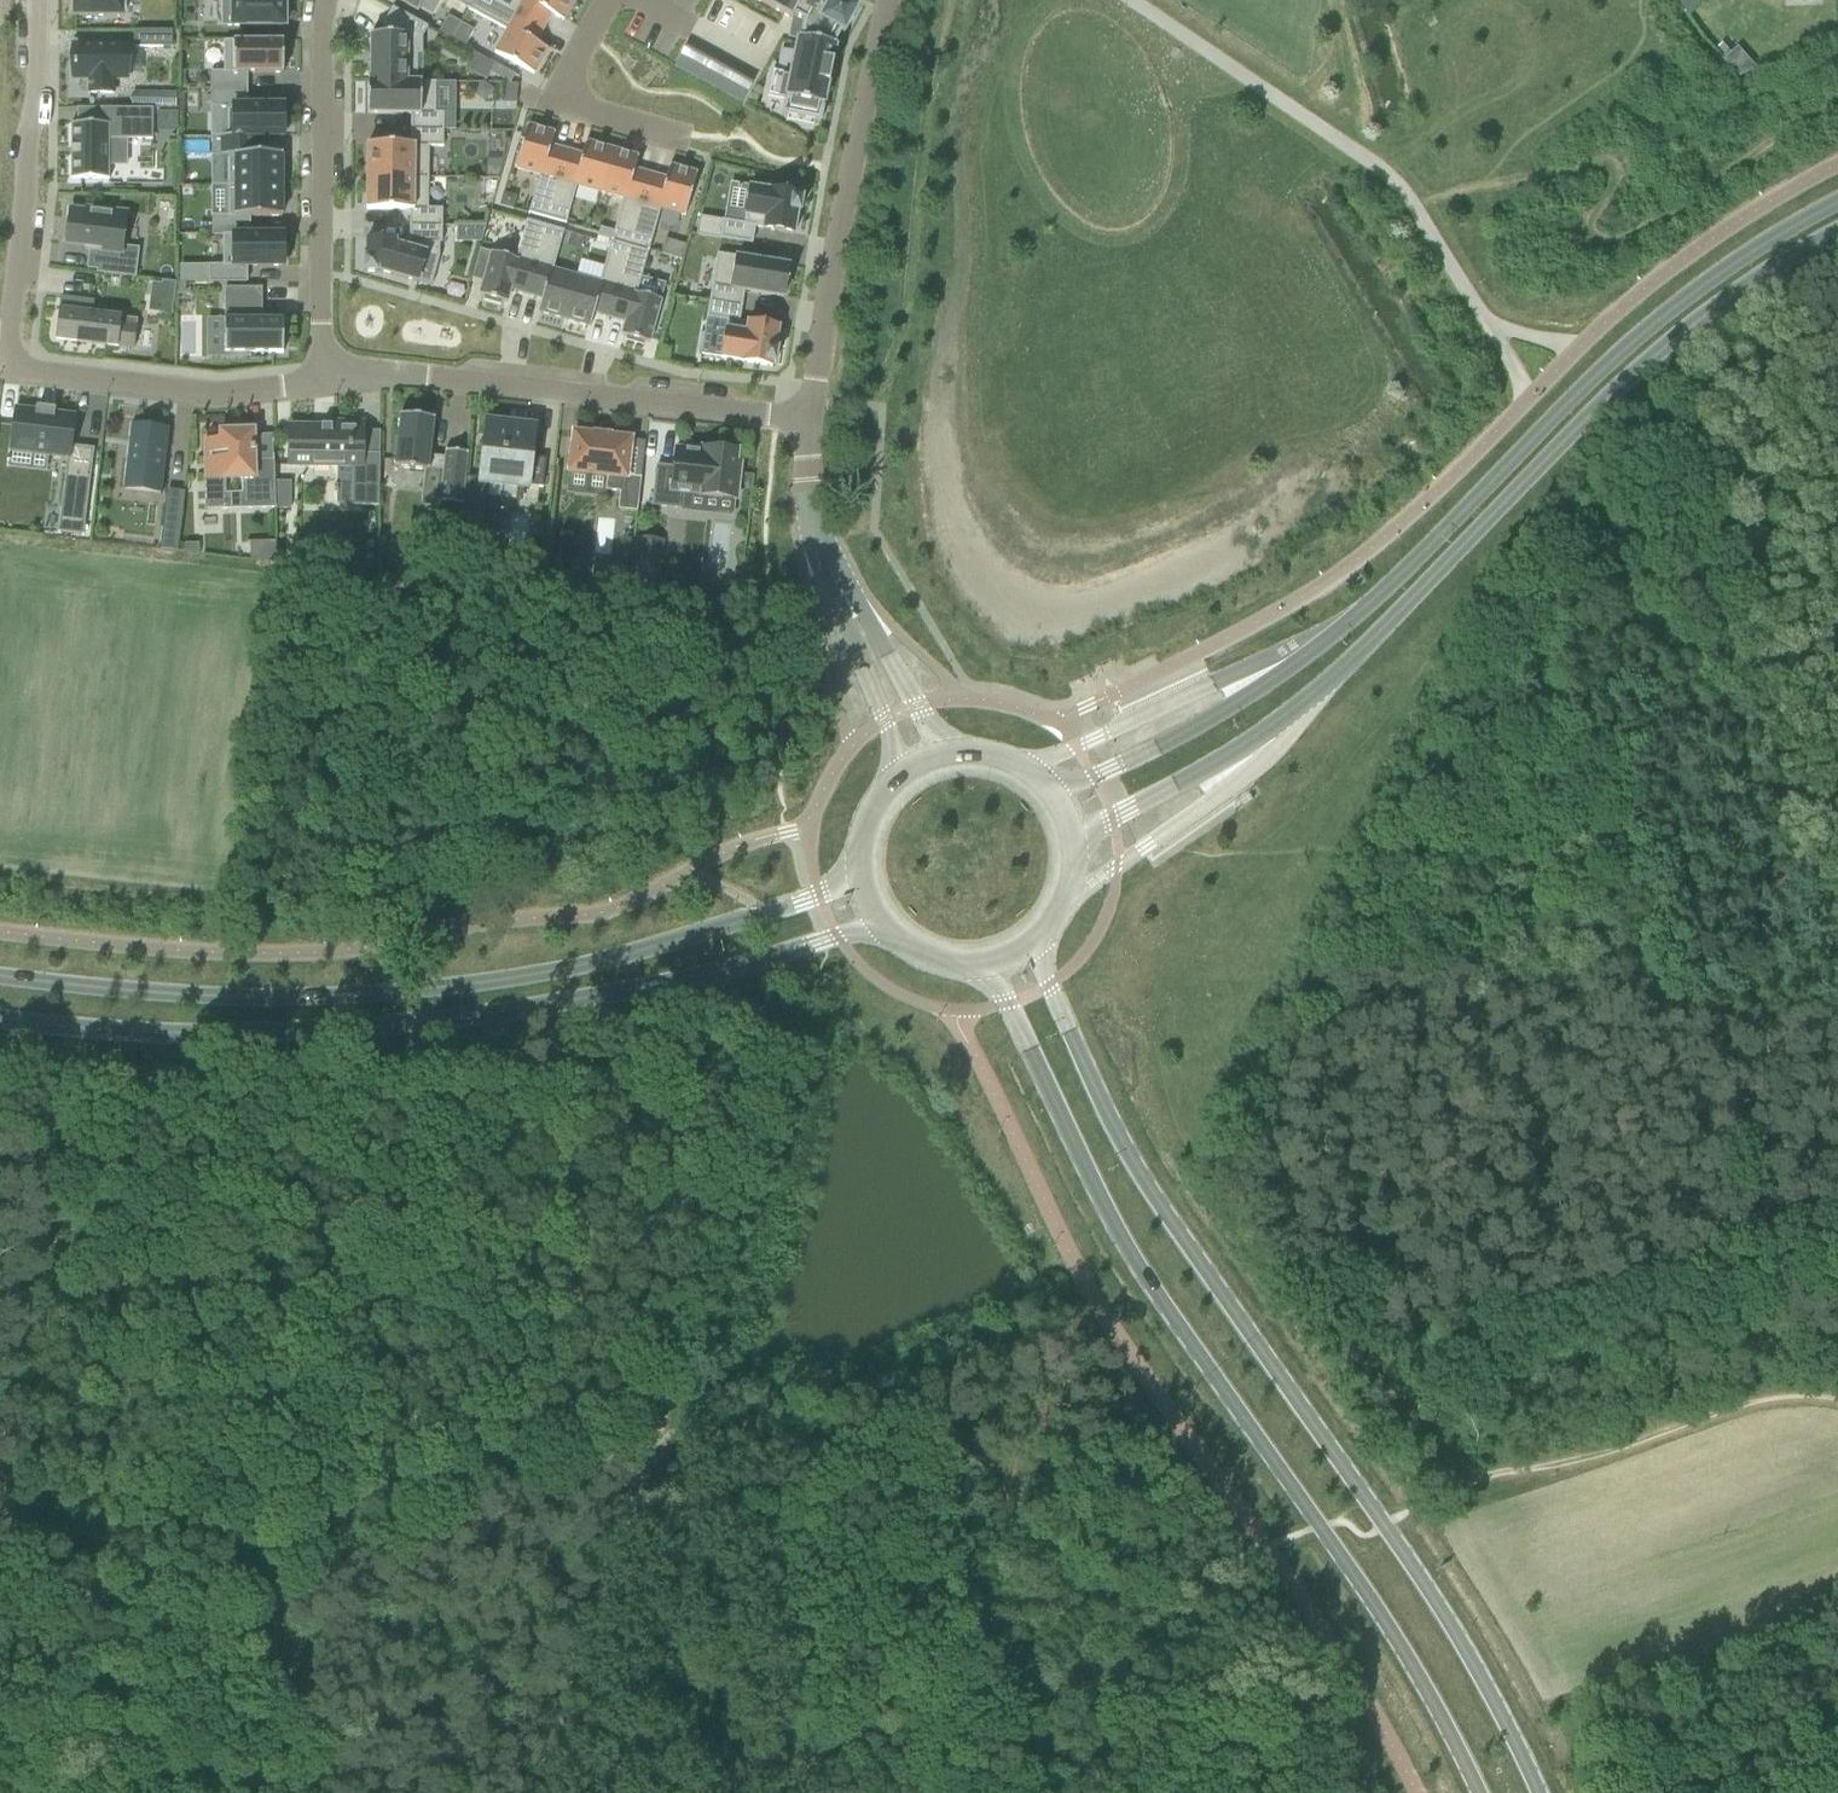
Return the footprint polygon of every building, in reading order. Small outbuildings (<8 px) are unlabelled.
[(72,16),(123,17),(123,0),(72,0),(72,16)] [(222,27),(285,27),(285,22),(285,0),(222,0),(222,27)] [(417,11),(423,0),(397,0),(417,11)] [(467,10),(473,0),(449,0),(467,10)] [(469,11),(506,31),(494,53),(533,75),(547,50),(535,43),(543,29),(490,0),(474,0),(469,11)] [(543,29),(551,15),(562,21),(574,0),(490,0),(543,29)] [(792,20),(793,18),(793,19),(803,24),(800,37),(799,41),(797,40),(797,41),(790,74),(772,71),(767,96),(785,100),(785,101),(784,101),(782,111),(781,116),(820,124),(821,119),(823,109),(822,109),(827,86),(828,86),(828,83),(831,67),(832,67),(832,64),(835,48),(834,48),(833,48),(834,45),(840,35),(843,37),(857,12),(836,0),(754,0),(792,20)] [(370,36),(370,82),(416,82),(417,54),(421,55),(422,38),(427,28),(392,9),(383,25),(385,26),(384,36),(370,36)] [(436,35),(461,47),(471,28),(446,15),(436,35)] [(133,31),(133,46),(133,48),(172,48),(172,31),(133,31)] [(681,40),(667,66),(737,102),(751,77),(681,40)] [(210,72),(210,89),(246,89),(246,74),(283,74),(283,70),(283,41),(223,41),(223,46),(223,72),(210,72)] [(71,63),(71,67),(72,67),(72,79),(86,79),(89,79),(89,84),(89,94),(113,94),(113,79),(127,79),(127,46),(111,46),(74,45),(74,55),(74,63),(71,63)] [(495,65),(490,73),(500,78),(505,70),(495,65)] [(368,82),(367,114),(411,115),(411,130),(443,130),(443,113),(435,113),(435,83),(416,82),(370,82),(368,82)] [(503,84),(503,103),(515,103),(517,85),(503,84)] [(210,136),(210,137),(212,137),(212,138),(249,138),(283,138),(283,134),(286,134),(286,119),(283,119),(283,105),(246,105),(246,89),(210,89),(210,107),(224,107),(224,136),(210,136)] [(154,93),(154,108),(175,108),(175,93),(154,93)] [(70,178),(70,180),(109,180),(109,178),(107,178),(108,140),(152,140),(152,109),(101,109),(101,111),(101,124),(70,124),(70,126),(72,126),(72,148),(70,148),(70,149),(73,149),(73,155),(70,155),(70,156),(72,156),(72,178),(70,178)] [(157,112),(156,129),(176,129),(176,112),(157,112)] [(527,126),(515,169),(539,175),(528,214),(547,219),(566,151),(551,147),(554,134),(527,126)] [(367,144),(366,177),(428,178),(429,147),(443,148),(443,130),(411,130),(410,145),(367,144)] [(212,138),(212,157),(228,157),(228,186),(282,186),(282,173),(281,173),(281,155),(249,155),(249,138),(212,138)] [(566,151),(547,219),(566,225),(577,186),(600,193),(612,150),(586,142),(582,156),(566,151)] [(612,150),(600,193),(623,199),(613,232),(611,241),(630,246),(650,175),(634,170),(638,157),(612,150)] [(650,175),(630,246),(649,251),(660,210),(685,216),(697,174),(669,166),(666,179),(650,175)] [(366,177),(366,210),(410,211),(409,226),(442,226),(442,209),(428,209),(428,178),(366,177)] [(228,216),(212,216),(212,234),(249,234),(249,218),(281,218),(281,213),(281,199),(282,199),(282,186),(228,186),(228,216)] [(699,217),(696,235),(719,239),(752,244),(754,227),(763,229),(762,229),(794,235),(797,213),(799,213),(802,199),(800,198),(800,196),(769,190),(769,191),(749,188),(743,224),(722,221),(699,217)] [(503,193),(499,206),(511,209),(513,203),(508,194),(503,193)] [(65,219),(62,242),(66,243),(65,245),(84,247),(85,248),(85,249),(85,251),(96,252),(96,257),(98,258),(96,270),(96,273),(135,278),(139,249),(122,247),(126,213),(93,209),(85,208),(85,211),(82,211),(69,209),(68,219),(65,219)] [(491,253),(479,296),(484,297),(483,301),(500,306),(501,302),(506,303),(510,290),(526,295),(545,226),(526,221),(515,260),(491,253)] [(363,258),(363,273),(378,273),(378,271),(431,286),(439,257),(439,244),(442,244),(442,226),(409,226),(409,242),(395,242),(395,241),(365,240),(365,258),(363,258)] [(545,226),(526,295),(541,299),(538,312),(564,320),(576,277),(553,270),(564,232),(545,226)] [(600,228),(597,237),(611,241),(613,232),(600,228)] [(222,265),(209,265),(209,283),(246,283),(246,277),(246,267),(283,267),(283,265),(286,265),(286,248),(283,248),(283,235),(249,235),(249,234),(212,234),(212,236),(222,236),(222,265)] [(661,240),(659,256),(682,260),(684,243),(661,240)] [(576,277),(564,320),(590,327),(594,314),(609,318),(630,247),(611,242),(599,284),(576,277)] [(630,247),(609,318),(625,323),(621,336),(626,337),(625,341),(643,346),(644,342),(649,344),(661,301),(636,294),(648,253),(630,247)] [(717,255),(709,301),(741,307),(744,292),(783,298),(788,266),(717,255)] [(150,284),(149,293),(173,296),(174,283),(161,282),(160,285),(150,284)] [(179,283),(177,283),(177,294),(188,294),(188,283),(179,283)] [(224,350),(224,354),(283,354),(283,319),(262,319),(262,288),(224,288),(224,335),(224,350)] [(60,299),(55,340),(134,349),(137,320),(107,316),(92,314),(92,312),(93,303),(60,299)] [(709,301),(706,318),(728,322),(726,330),(721,358),(741,362),(772,367),(772,364),(774,365),(777,350),(775,350),(778,328),(747,323),(747,324),(739,322),(741,307),(709,301)] [(14,421),(10,451),(48,456),(48,453),(67,455),(63,486),(58,528),(63,528),(84,531),(93,449),(70,446),(73,417),(53,415),(54,410),(36,408),(36,411),(36,412),(31,412),(28,412),(28,411),(15,409),(13,418),(14,418),(14,421)] [(394,438),(392,456),(396,457),(395,466),(393,466),(393,468),(395,468),(426,472),(426,471),(428,471),(429,470),(442,472),(439,503),(462,506),(466,477),(468,453),(445,450),(444,458),(429,456),(433,421),(434,421),(434,419),(432,419),(401,415),(401,416),(399,416),(399,417),(400,417),(398,439),(394,438)] [(289,427),(288,465),(352,466),(351,506),(378,507),(379,454),(362,454),(362,423),(333,423),(333,427),(331,427),(331,425),(330,425),(330,428),(322,427),(322,425),(321,425),(321,427),(289,427)] [(131,424),(123,490),(125,491),(125,487),(160,491),(160,495),(161,495),(169,429),(131,424)] [(462,506),(458,542),(481,545),(488,482),(542,488),(546,459),(531,458),(534,435),(522,434),(523,428),(486,424),(480,479),(466,477),(462,506)] [(220,439),(204,439),(206,499),(208,499),(208,495),(224,495),(223,480),(241,479),(241,504),(242,504),(242,508),(243,508),(243,509),(247,509),(275,509),(274,482),(273,456),(272,456),(272,461),(254,461),(253,431),(220,432),(220,439)] [(573,433),(568,472),(607,477),(605,491),(619,493),(618,505),(617,510),(637,512),(641,479),(626,477),(630,440),(626,439),(609,437),(609,436),(595,435),(594,436),(573,433)] [(657,466),(652,506),(681,509),(682,500),(683,494),(687,495),(706,497),(731,500),(735,500),(739,464),(735,463),(737,452),(702,448),(702,453),(675,450),(673,468),(657,466)] [(290,482),(274,482),(275,509),(290,509),(290,482)] [(165,505),(162,527),(179,529),(180,517),(182,507),(174,506),(165,505)] [(636,538),(629,600),(655,603),(659,572),(644,570),(647,539),(636,538)] [(276,542),(249,542),(250,560),(276,563),(276,542)] [(199,544),(184,544),(184,552),(199,554),(199,544)] [(608,563),(605,593),(626,595),(630,565),(608,563)]
